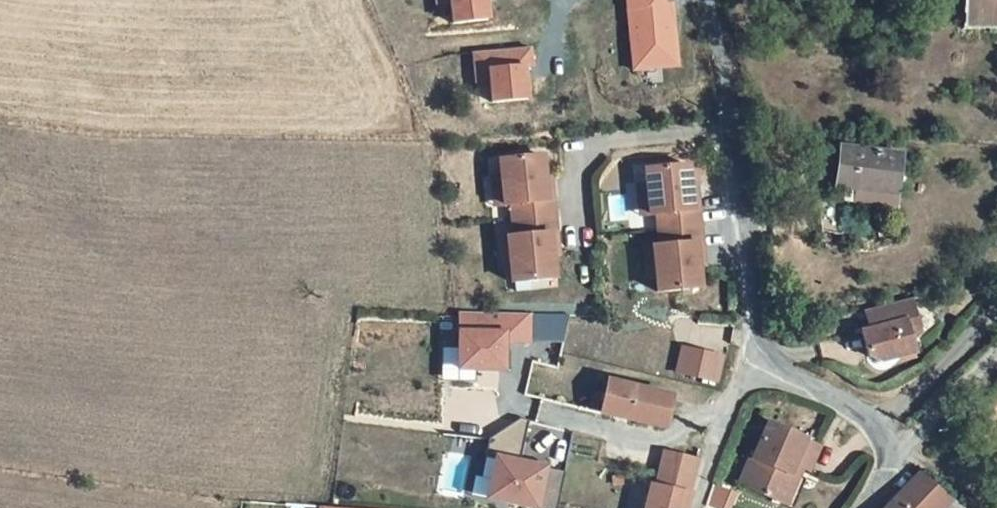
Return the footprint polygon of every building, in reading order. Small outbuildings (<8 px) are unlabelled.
[(433,4),(449,3),(450,20),(493,18),(492,0),(433,0),(433,4)] [(629,70),(679,67),(675,0),(665,1),(665,0),(625,0),(629,70)] [(978,32),(990,34),(989,40),(996,41),(996,0),(985,0),(978,32)] [(473,83),(488,82),(489,100),(532,98),(529,46),(471,49),(473,83)] [(897,156),(838,149),(832,194),(855,197),(856,185),(893,189),(897,156)] [(508,208),(509,224),(551,220),(550,203),(543,203),(541,183),(539,159),(496,163),(498,178),(501,209),(508,208)] [(643,190),(647,221),(654,220),(655,236),(697,231),(695,214),(689,215),(687,192),(685,170),(642,174),(643,190)] [(498,178),(489,178),(492,210),(501,209),(498,178)] [(550,203),(548,182),(541,183),(543,203),(550,203)] [(634,190),(638,222),(647,221),(643,190),(634,190)] [(695,214),(693,192),(687,192),(689,215),(695,214)] [(507,271),(508,286),(551,283),(549,258),(547,238),(553,237),(551,220),(509,224),(511,240),(504,241),(507,271)] [(655,298),(698,294),(695,271),(693,249),(699,248),(697,231),(655,236),(657,252),(650,252),(653,283),(655,298)] [(504,241),(495,242),(498,273),(507,271),(504,241)] [(695,271),(701,271),(699,248),(693,249),(695,271)] [(641,253),(644,284),(653,283),(650,252),(641,253)] [(920,327),(909,293),(861,309),(867,330),(860,332),(867,353),(883,358),(914,351),(910,338),(920,327)] [(565,342),(566,313),(457,310),(455,367),(440,366),(440,380),(475,381),(476,369),(508,369),(509,340),(565,342)] [(674,371),(718,381),(725,353),(681,342),(674,371)] [(669,400),(605,383),(599,412),(661,429),(669,400)] [(737,487),(774,504),(787,476),(795,479),(801,469),(809,472),(819,449),(806,444),(808,440),(770,423),(755,459),(750,457),(737,487)] [(474,494),(532,507),(538,507),(549,464),(486,448),(474,494)] [(664,491),(685,497),(694,464),(674,459),(664,491)] [(950,499),(920,471),(884,507),(943,507),(950,499)] [(774,504),(781,507),(795,479),(787,476),(774,504)] [(730,491),(713,484),(705,504),(714,507),(723,507),(730,491)] [(685,497),(664,491),(648,487),(642,507),(682,507),(685,497)] [(950,499),(943,507),(959,507),(950,499)]
